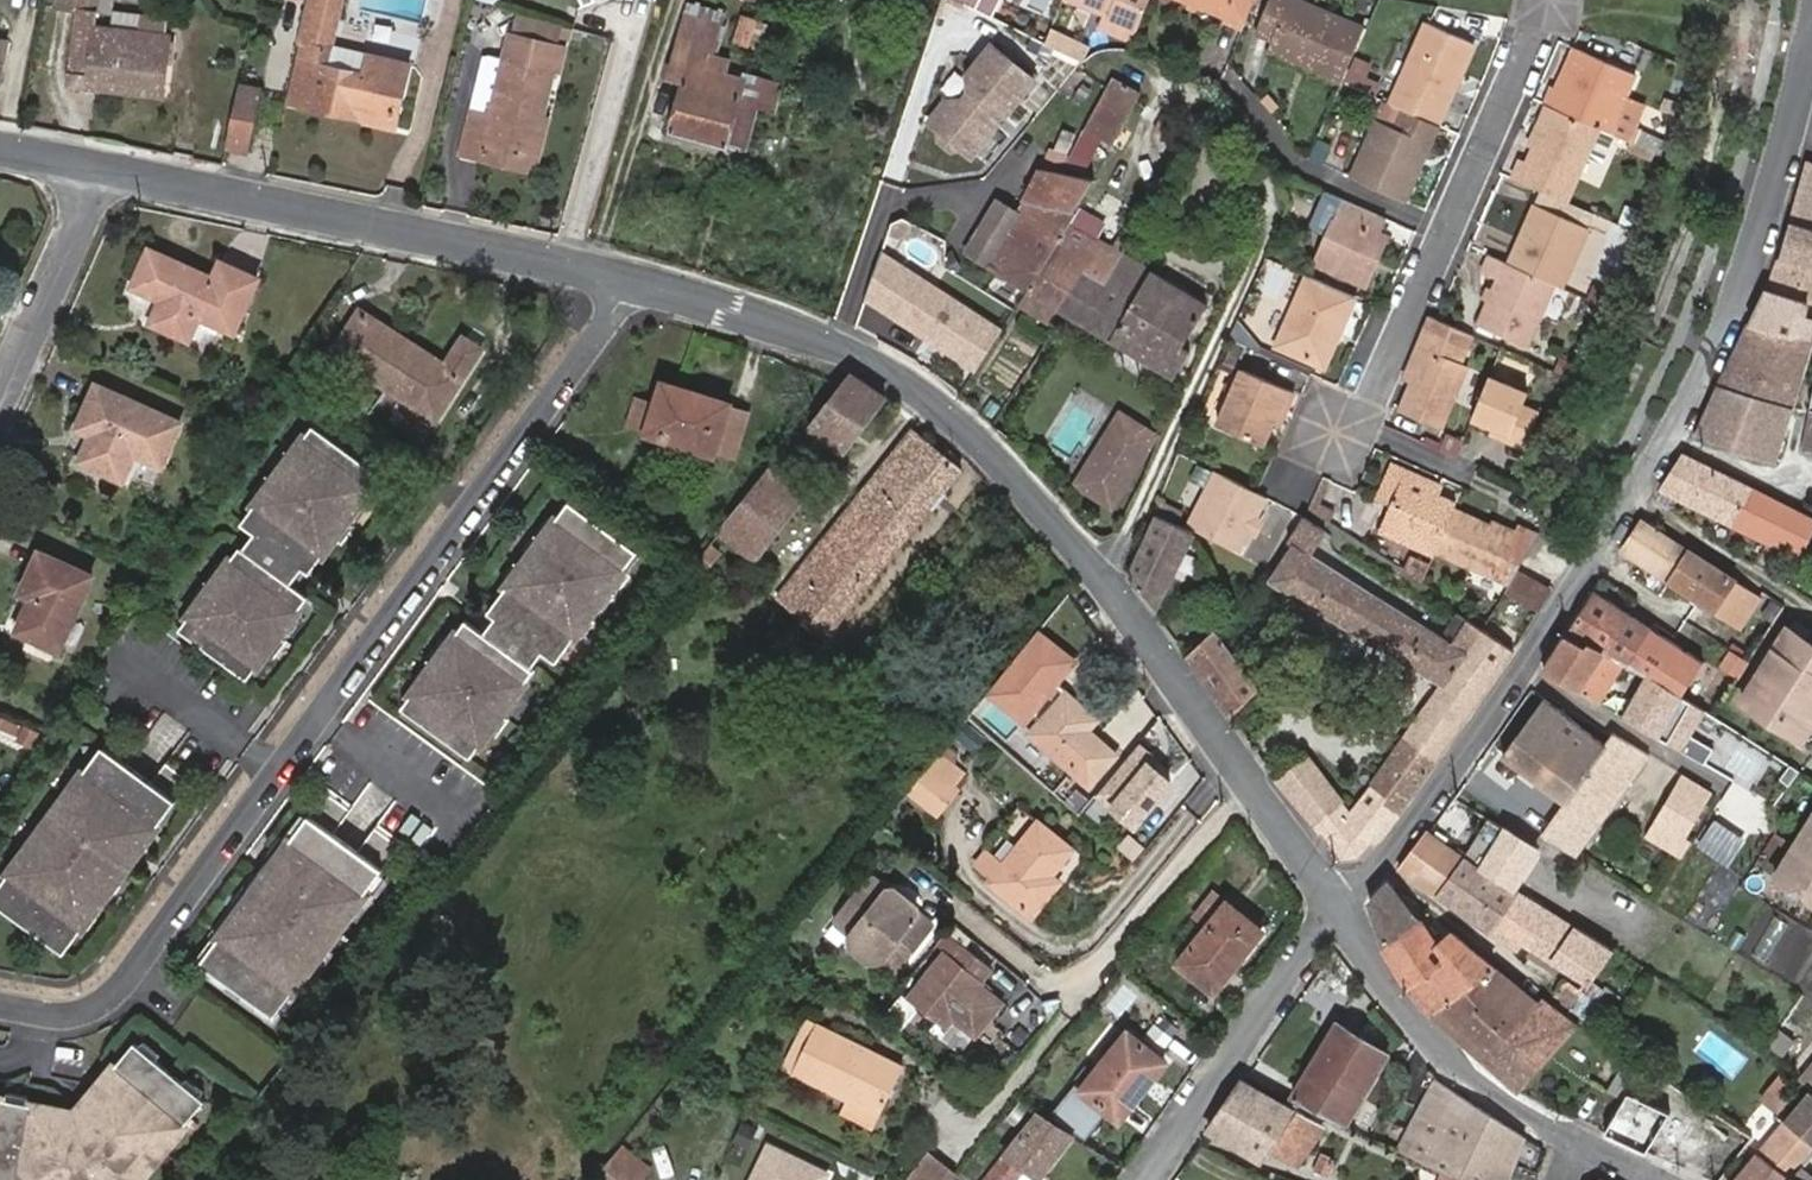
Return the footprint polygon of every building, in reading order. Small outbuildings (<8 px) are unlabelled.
[(94,28),(99,0),(57,0),(56,9),(78,12),(76,25),(94,28)] [(333,48),(343,0),(310,0),(288,105),(392,127),(406,64),(369,55),(365,73),(325,65),(328,47),(333,48)] [(1133,29),(1145,0),(1067,0),(1133,29)] [(1244,25),(1255,0),(1182,0),(1244,25)] [(1362,25),(1299,0),(1266,0),(1253,33),(1265,38),(1343,69),(1362,25)] [(741,72),(740,69),(728,65),(729,60),(718,56),(725,26),(687,15),(671,77),(684,82),(672,129),(729,143),(730,141),(746,145),(757,106),(777,111),(784,84),(741,72)] [(1387,101),(1434,121),(1470,38),(1423,18),(1387,101)] [(1052,24),(1043,41),(1081,61),(1090,45),(1052,24)] [(76,25),(70,73),(161,83),(164,84),(169,36),(94,28),(76,25)] [(1338,80),(1343,69),(1265,38),(1261,49),(1338,80)] [(1033,81),(991,46),(968,74),(970,93),(962,102),(943,104),(928,122),(939,131),(940,140),(951,149),(960,148),(970,157),(1033,81)] [(369,55),(333,48),(328,47),(325,65),(365,73),(369,55)] [(1555,85),(1547,103),(1554,106),(1601,127),(1610,131),(1622,103),(1635,72),(1580,48),(1562,88),(1555,85)] [(1351,54),(1344,84),(1371,91),(1379,61),(1351,54)] [(485,146),(530,156),(553,69),(505,56),(491,111),(474,108),(464,150),(482,155),(485,146)] [(161,83),(70,73),(65,73),(63,86),(159,96),(161,83)] [(1118,142),(1122,142),(1142,101),(1111,83),(1085,131),(1112,151),(1118,142)] [(249,154),(262,92),(239,87),(225,149),(249,154)] [(1680,100),(1667,95),(1664,108),(1676,113),(1680,100)] [(1402,196),(1434,121),(1387,101),(1383,99),(1350,173),(1402,196)] [(1638,110),(1622,103),(1610,131),(1627,138),(1638,110)] [(1523,160),(1516,177),(1569,200),(1601,127),(1554,106),(1530,162),(1523,160)] [(528,166),(530,156),(485,146),(482,155),(528,166)] [(1027,289),(1069,222),(1068,221),(1103,159),(1074,150),(1061,173),(1047,172),(1022,214),(999,202),(969,254),(1027,289)] [(1808,162),(1791,218),(1811,224),(1811,164),(1808,162)] [(1377,210),(1340,196),(1312,261),(1366,283),(1374,264),(1364,261),(1377,230),(1370,227),(1377,210)] [(1533,232),(1544,204),(1537,201),(1525,229),(1533,232)] [(1512,260),(1558,280),(1565,283),(1588,224),(1544,204),(1533,232),(1525,229),(1512,260)] [(1072,223),(1069,222),(1027,289),(1058,307),(1084,266),(1109,279),(1123,254),(1097,238),(1104,224),(1081,211),(1072,223)] [(1791,218),(1781,256),(1811,265),(1811,224),(1791,218)] [(1386,234),(1377,230),(1364,261),(1374,264),(1386,234)] [(221,263),(214,281),(150,253),(133,288),(161,301),(153,322),(189,339),(199,317),(234,333),(258,279),(221,263)] [(1512,260),(1496,253),(1490,267),(1504,274),(1485,320),(1530,340),(1558,280),(1512,260)] [(1204,302),(1123,254),(1109,279),(1084,266),(1058,307),(1173,376),(1186,351),(1180,347),(1204,302)] [(1781,256),(1766,290),(1810,303),(1811,303),(1811,265),(1781,256)] [(865,303),(894,322),(913,292),(877,269),(865,303)] [(1358,294),(1311,275),(1280,345),(1319,362),(1334,328),(1342,331),(1358,294)] [(1590,294),(1609,302),(1613,289),(1596,281),(1590,294)] [(913,292),(894,322),(977,372),(1001,332),(930,288),(913,292)] [(1764,289),(1750,322),(1811,339),(1811,317),(1805,315),(1810,303),(1766,290),(1764,289)] [(362,311),(335,353),(436,421),(481,350),(464,339),(447,364),(444,364),(362,311)] [(1424,349),(1411,380),(1399,409),(1439,426),(1464,367),(1457,363),(1470,332),(1432,316),(1418,346),(1424,349)] [(1811,344),(1811,339),(1750,322),(1721,381),(1793,401),(1806,360),(1811,344)] [(1334,328),(1319,362),(1326,365),(1342,331),(1334,328)] [(1404,378),(1411,380),(1424,349),(1418,346),(1404,378)] [(1262,445),(1272,424),(1280,406),(1286,409),(1293,392),(1241,370),(1216,426),(1262,445)] [(887,397),(855,375),(812,430),(844,452),(887,397)] [(1527,393),(1491,377),(1474,418),(1496,429),(1508,434),(1506,440),(1523,449),(1538,412),(1523,403),(1527,393)] [(1793,401),(1721,381),(1694,437),(1774,461),(1793,401)] [(664,382),(657,404),(666,406),(672,385),(664,382)] [(657,404),(648,434),(734,459),(741,440),(722,435),(732,403),(672,385),(666,406),(657,404)] [(159,466),(179,424),(97,386),(78,429),(92,436),(81,461),(122,481),(136,455),(159,466)] [(629,428),(648,434),(657,404),(638,399),(629,428)] [(722,435),(741,440),(750,409),(732,403),(722,435)] [(1811,450),(1811,404),(1802,447),(1811,450)] [(1280,406),(1272,424),(1278,426),(1286,409),(1280,406)] [(1090,478),(1119,426),(1140,438),(1145,429),(1108,408),(1068,480),(1094,493),(1099,483),(1090,478)] [(247,679),(308,597),(290,584),(302,569),(309,574),(381,475),(313,425),(241,524),(254,534),(243,549),(240,547),(179,629),(247,679)] [(1105,500),(1140,438),(1119,426),(1090,478),(1099,483),(1094,493),(1105,500)] [(1494,435),(1506,440),(1508,434),(1496,429),(1494,435)] [(782,598),(827,634),(961,469),(915,433),(782,598)] [(1662,488),(1736,524),(1752,489),(1682,455),(1662,488)] [(1374,506),(1390,512),(1403,480),(1440,495),(1442,490),(1390,468),(1374,506)] [(722,532),(757,559),(804,499),(771,472),(722,532)] [(1267,498),(1218,473),(1190,530),(1239,555),(1252,529),(1257,517),(1267,498)] [(1453,513),(1456,505),(1438,499),(1440,495),(1403,480),(1390,512),(1379,537),(1433,561),(1435,556),(1453,513)] [(1736,524),(1801,556),(1811,532),(1811,518),(1752,489),(1736,524)] [(1191,537),(1164,501),(1130,575),(1156,611),(1191,537)] [(471,758),(535,672),(532,669),(543,654),(557,663),(638,553),(570,503),(488,613),(496,619),(485,634),(467,622),(403,708),(471,758)] [(1506,585),(1531,545),(1453,513),(1435,556),(1496,581),(1506,585)] [(1257,517),(1252,529),(1259,533),(1265,522),(1257,517)] [(1444,681),(1479,629),(1458,615),(1444,636),(1318,558),(1313,554),(1325,531),(1305,519),(1292,541),(1295,544),(1272,580),(1442,683),(1444,681)] [(1760,595),(1641,519),(1627,543),(1635,549),(1632,555),(1731,619),(1743,603),(1751,608),(1760,595)] [(1635,549),(1627,543),(1623,549),(1632,555),(1635,549)] [(59,649),(92,577),(40,553),(22,592),(33,598),(19,631),(59,649)] [(1431,564),(1412,554),(1405,568),(1424,579),(1431,564)] [(1519,572),(1509,590),(1540,605),(1550,587),(1519,572)] [(1651,675),(1691,701),(1695,693),(1688,686),(1702,660),(1595,593),(1565,639),(1583,649),(1585,646),(1623,663),(1651,675)] [(1477,703),(1513,651),(1479,629),(1444,681),(1477,703)] [(1217,630),(1187,655),(1210,687),(1242,663),(1217,630)] [(1777,724),(1803,741),(1811,726),(1811,646),(1788,630),(1774,653),(1781,659),(1756,700),(1780,717),(1777,724)] [(1583,649),(1565,639),(1546,669),(1600,702),(1623,663),(1585,646),(1583,649)] [(1743,701),(1777,724),(1780,717),(1756,700),(1781,659),(1774,653),(1743,701)] [(1242,663),(1210,687),(1234,720),(1266,694),(1242,663)] [(1036,689),(1010,666),(999,679),(1026,701),(1036,689)] [(1689,736),(1705,710),(1704,709),(1691,701),(1651,675),(1625,717),(1681,748),(1689,736)] [(1437,761),(1477,703),(1444,681),(1442,683),(1405,738),(1437,761)] [(1090,731),(1097,721),(1067,694),(1034,734),(1092,785),(1116,757),(1090,731)] [(1544,700),(1504,756),(1565,803),(1543,834),(1577,855),(1648,755),(1615,734),(1607,744),(1544,700)] [(23,739),(27,722),(0,716),(0,734),(23,739)] [(189,782),(164,763),(148,786),(124,768),(140,746),(116,727),(82,773),(86,776),(68,799),(65,797),(40,830),(43,833),(11,877),(8,874),(0,885),(0,908),(62,954),(81,929),(78,926),(110,882),(114,885),(189,782)] [(1711,750),(1689,736),(1681,748),(1704,762),(1711,750)] [(1402,811),(1437,761),(1405,738),(1374,783),(1402,811)] [(1161,760),(1138,742),(1097,794),(1110,805),(1107,809),(1135,831),(1175,781),(1156,766),(1161,760)] [(1310,756),(1280,779),(1318,827),(1348,804),(1310,756)] [(956,776),(936,759),(926,771),(947,788),(956,776)] [(947,788),(926,771),(907,794),(934,815),(952,792),(947,788)] [(1707,794),(1682,779),(1651,837),(1679,853),(1686,842),(1682,840),(1707,794)] [(1383,840),(1402,811),(1374,783),(1355,812),(1348,804),(1318,827),(1343,858),(1361,857),(1373,844),(1383,840)] [(324,949),(349,915),(346,913),(360,894),(363,896),(397,850),(372,832),(355,854),(332,837),(348,814),(323,796),(258,884),(260,886),(220,941),(217,939),(198,965),(272,1019),(291,993),(289,992),(321,948),(324,949)] [(1796,842),(1811,851),(1811,817),(1796,842)] [(1496,825),(1489,821),(1466,859),(1472,863),(1496,825)] [(1037,824),(1001,868),(988,883),(1033,920),(1060,885),(1053,879),(1073,854),(1037,824)] [(1472,863),(1478,867),(1503,829),(1496,825),(1472,863)] [(1478,867),(1514,889),(1526,870),(1539,850),(1503,829),(1478,867)] [(1466,859),(1427,834),(1398,868),(1437,895),(1466,859)] [(1796,842),(1775,875),(1811,898),(1811,851),(1796,842)] [(1001,868),(995,863),(984,854),(971,870),(988,883),(1001,868)] [(1496,924),(1518,892),(1514,889),(1478,867),(1472,863),(1466,859),(1437,895),(1491,932),(1496,924)] [(1387,943),(1419,920),(1400,895),(1388,880),(1371,900),(1387,943)] [(916,912),(892,894),(887,895),(870,883),(866,883),(837,921),(838,926),(851,936),(849,938),(850,952),(868,964),(883,962),(896,972),(901,972),(932,932),(933,928),(915,916),(918,913),(916,912)] [(901,891),(892,894),(916,912),(915,903),(901,891)] [(1525,943),(1548,911),(1518,892),(1496,924),(1525,943)] [(1197,915),(1210,926),(1228,903),(1213,893),(1197,915)] [(1419,920),(1426,916),(1402,893),(1400,895),(1419,920)] [(1228,903),(1210,926),(1180,963),(1215,989),(1259,936),(1247,926),(1252,921),(1229,902),(1228,903)] [(1590,985),(1613,952),(1548,911),(1525,943),(1577,977),(1590,985)] [(1773,911),(1747,961),(1811,994),(1811,931),(1773,911)] [(1432,1014),(1499,968),(1452,930),(1439,939),(1419,920),(1387,943),(1392,956),(1412,990),(1432,1014)] [(1247,926),(1259,936),(1264,930),(1252,921),(1247,926)] [(1518,952),(1525,943),(1496,924),(1491,932),(1518,952)] [(950,1030),(958,1018),(982,986),(996,968),(966,945),(957,959),(947,952),(911,1000),(950,1030)] [(1541,1002),(1499,968),(1432,1014),(1485,1058),(1509,1034),(1541,1002)] [(1573,1010),(1590,985),(1577,977),(1560,1000),(1573,1010)] [(982,986),(958,1018),(981,1035),(1005,1004),(982,986)] [(1301,1052),(1315,1062),(1349,1004),(1334,995),(1301,1052)] [(1576,1024),(1545,998),(1541,1002),(1509,1034),(1542,1064),(1549,1055),(1576,1024)] [(981,1035),(958,1018),(950,1030),(946,1035),(969,1051),(981,1035)] [(1111,1113),(1123,1123),(1172,1061),(1129,1027),(1079,1089),(1099,1104),(1111,1113)] [(1340,1027),(1295,1101),(1345,1125),(1387,1055),(1340,1027)] [(1767,1044),(1783,1055),(1794,1038),(1777,1027),(1767,1044)] [(799,1071),(856,1100),(887,1116),(889,1116),(910,1073),(820,1028),(799,1071)] [(1509,1034),(1485,1058),(1520,1088),(1542,1064),(1509,1034)] [(205,1101),(134,1043),(73,1113),(26,1104),(0,1140),(0,1179),(138,1179),(205,1101)] [(1621,1069),(1608,1090),(1625,1100),(1630,1091),(1638,1079),(1642,1072),(1631,1065),(1627,1072),(1621,1069)] [(1648,1076),(1642,1072),(1638,1079),(1644,1083),(1648,1076)] [(1244,1080),(1210,1130),(1262,1160),(1269,1151),(1298,1167),(1324,1128),(1244,1080)] [(1460,1179),(1508,1179),(1526,1134),(1437,1080),(1401,1152),(1442,1171),(1454,1177),(1460,1179)] [(1674,1089),(1660,1080),(1651,1094),(1665,1103),(1674,1089)] [(1077,1087),(1053,1118),(1076,1133),(1099,1104),(1079,1089),(1077,1087)] [(1787,1122),(1811,1141),(1811,1090),(1811,1089),(1787,1122)] [(1625,1100),(1607,1129),(1648,1150),(1671,1111),(1630,1091),(1625,1100)] [(26,1104),(0,1100),(0,1140),(26,1104)] [(856,1100),(853,1106),(850,1111),(881,1128),(887,1116),(856,1100)] [(1111,1113),(1099,1104),(1076,1133),(1088,1140),(1111,1113)] [(1026,1171),(1039,1179),(1076,1133),(1053,1118),(1042,1111),(987,1179),(1019,1179),(1026,1171)] [(1787,1122),(1775,1113),(1759,1133),(1754,1140),(1765,1149),(1787,1122)] [(1803,1166),(1811,1155),(1811,1141),(1787,1122),(1765,1149),(1741,1179),(1811,1179),(1811,1175),(1803,1166)] [(770,1147),(754,1179),(827,1179),(829,1175),(770,1147)] [(601,1179),(633,1179),(647,1164),(628,1149),(601,1179)] [(660,1179),(673,1179),(664,1151),(652,1155),(660,1179)] [(1316,1172),(1328,1177),(1336,1161),(1325,1155),(1316,1172)] [(913,1179),(955,1179),(963,1170),(931,1158),(913,1179)] [(1454,1177),(1442,1171),(1439,1179),(1453,1179),(1454,1177)]
